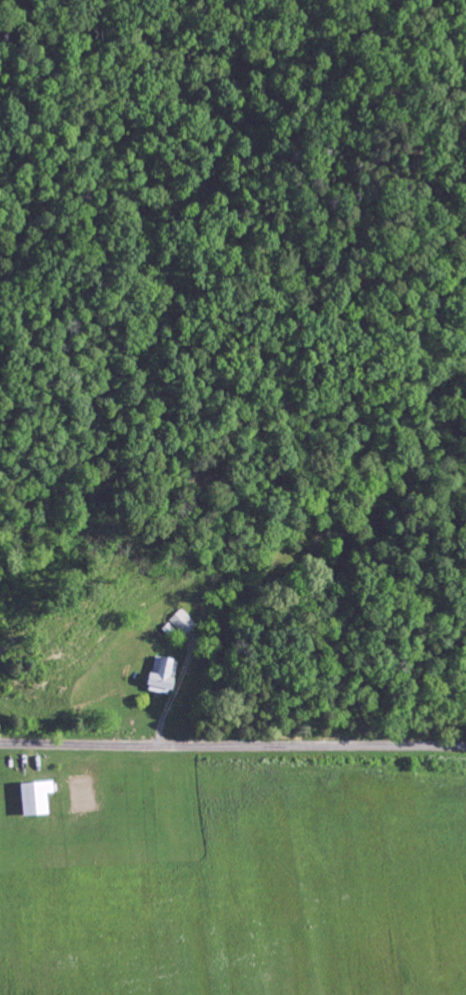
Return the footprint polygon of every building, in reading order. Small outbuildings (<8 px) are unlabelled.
[(177,661),(155,656),(151,673),(146,672),(142,690),(169,696),(177,661)] [(45,815),(44,794),(53,794),(52,781),(16,782),(18,816),(45,815)]
